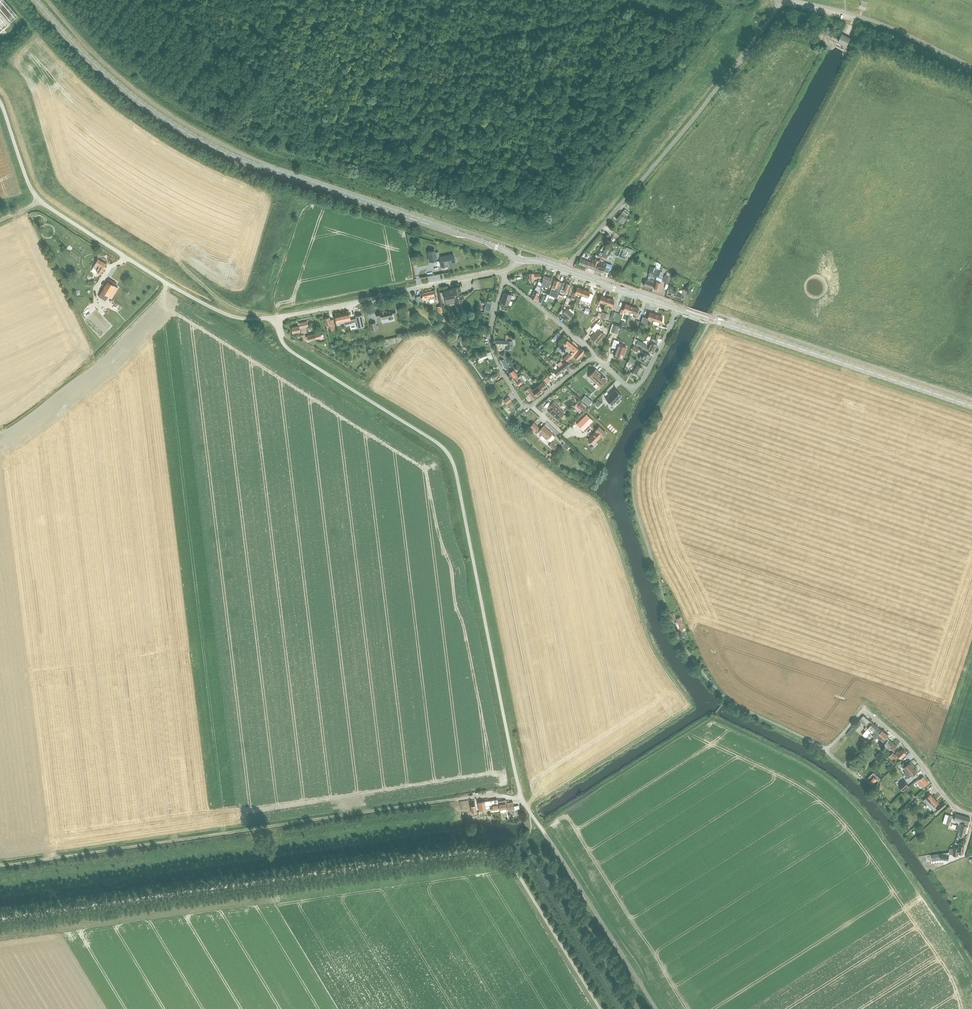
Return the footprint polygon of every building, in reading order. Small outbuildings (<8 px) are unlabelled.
[(3,28),(18,15),(4,0),(0,0),(0,31),(3,28)] [(846,45),(850,38),(842,34),(838,40),(846,45)] [(623,211),(616,219),(619,221),(620,221),(622,224),(626,219),(623,216),(626,214),(627,215),(629,212),(625,209),(623,211)] [(455,262),(453,254),(439,257),(438,252),(435,252),(434,250),(428,252),(429,261),(436,260),(436,259),(439,258),(441,265),(443,265),(443,267),(448,266),(448,264),(455,262)] [(596,269),(596,270),(603,272),(603,271),(608,273),(609,269),(610,270),(612,265),(606,263),(603,262),(604,259),(606,259),(608,254),(607,254),(606,254),(603,253),(601,258),(600,257),(599,261),(596,269)] [(586,266),(588,260),(580,258),(578,264),(586,266)] [(107,264),(98,259),(93,267),(92,271),(98,273),(99,272),(101,274),(102,271),(107,264)] [(591,262),(588,260),(586,266),(596,269),(599,261),(594,259),(594,260),(593,260),(592,260),(591,262)] [(649,275),(648,278),(647,280),(645,280),(644,285),(652,288),(654,279),(655,276),(657,276),(659,269),(650,266),(648,275),(649,275)] [(657,276),(653,288),(659,290),(661,283),(660,283),(661,279),(662,279),(663,276),(661,276),(662,271),(663,269),(659,268),(657,275),(657,276)] [(543,279),(542,285),(549,287),(552,278),(544,276),(543,279)] [(102,291),(99,296),(106,300),(106,299),(108,296),(111,298),(117,287),(114,285),(116,283),(109,279),(108,281),(102,291)] [(559,281),(555,279),(550,291),(558,294),(562,283),(559,282),(559,281)] [(561,289),(560,292),(562,293),(564,293),(567,294),(568,292),(570,285),(563,282),(561,289)] [(449,289),(443,291),(445,301),(454,299),(455,302),(463,300),(460,286),(452,288),(452,289),(451,289),(449,289)] [(539,292),(540,290),(535,287),(531,298),(538,301),(539,299),(538,299),(539,297),(537,296),(539,293),(538,292),(538,291),(539,292)] [(581,295),(583,289),(577,287),(575,293),(573,292),(572,295),(575,297),(576,293),(581,295)] [(684,297),(686,293),(687,290),(685,289),(683,295),(674,292),(675,289),(669,287),(666,294),(673,296),(672,296),(682,300),(683,297),(684,297)] [(581,295),(580,299),(590,302),(593,294),(590,293),(590,292),(583,289),(581,295)] [(504,292),(501,302),(508,305),(509,304),(511,305),(512,301),(510,301),(512,295),(504,292)] [(605,304),(608,298),(601,295),(599,301),(597,301),(596,304),(599,305),(600,302),(605,304)] [(608,298),(605,304),(611,305),(610,309),(613,310),(614,306),(612,306),(614,300),(608,298)] [(630,312),(632,306),(625,304),(623,310),(621,309),(620,312),(623,313),(624,310),(630,312)] [(638,308),(632,306),(630,312),(635,314),(634,317),(637,318),(638,315),(636,314),(638,308)] [(573,313),(566,308),(562,313),(568,319),(573,313)] [(396,313),(395,309),(391,310),(391,309),(385,310),(385,309),(379,310),(380,312),(376,313),(377,317),(381,316),(381,319),(386,318),(386,317),(388,317),(388,319),(393,318),(392,314),(396,313)] [(654,320),(656,314),(649,312),(647,318),(643,316),(641,322),(647,324),(649,319),(654,320)] [(349,313),(335,316),(336,323),(343,321),(344,325),(351,323),(356,322),(358,328),(365,326),(362,314),(355,316),(356,318),(350,319),(349,313)] [(656,314),(654,320),(659,322),(658,325),(661,326),(662,323),(661,322),(663,316),(656,314)] [(330,330),(335,329),(333,319),(330,320),(329,317),(325,318),(326,325),(329,325),(330,330)] [(299,323),(302,333),(302,334),(307,332),(306,327),(308,326),(307,321),(299,323)] [(551,335),(553,333),(557,330),(548,321),(544,325),(546,327),(545,329),(549,333),(551,335)] [(376,325),(376,322),(370,323),(371,330),(378,329),(378,325),(376,325)] [(536,339),(544,324),(539,322),(534,332),(533,331),(531,336),(532,337),(536,339)] [(595,332),(594,333),(591,338),(597,343),(604,334),(598,329),(600,326),(597,323),(592,329),(595,332)] [(611,331),(616,333),(617,333),(619,326),(613,324),(611,331)] [(301,335),(297,336),(298,337),(299,338),(302,337),(302,339),(305,338),(306,340),(308,340),(309,341),(316,339),(321,337),(320,333),(315,335),(307,337),(307,336),(305,337),(304,334),(301,335)] [(555,341),(561,336),(558,333),(552,339),(555,341)] [(512,350),(513,341),(509,341),(509,339),(509,335),(506,334),(505,338),(505,341),(496,341),(496,345),(507,346),(507,350),(512,350)] [(656,344),(658,341),(652,338),(651,341),(649,341),(647,345),(634,338),(633,343),(647,351),(648,349),(652,352),(654,349),(657,345),(656,344)] [(567,361),(572,357),(578,349),(567,340),(564,344),(567,347),(566,348),(566,349),(566,350),(568,352),(570,353),(568,355),(567,355),(564,358),(567,361)] [(622,359),(626,347),(618,344),(619,341),(614,340),(611,347),(616,348),(613,356),(622,359)] [(577,359),(585,351),(582,349),(575,356),(577,359)] [(648,359),(650,355),(645,352),(644,353),(643,352),(641,355),(639,358),(646,362),(648,358),(648,359)] [(485,354),(474,358),(476,362),(487,357),(485,354)] [(506,357),(502,359),(501,360),(505,368),(506,367),(507,369),(508,371),(511,369),(513,368),(514,367),(513,363),(511,364),(508,357),(506,357)] [(629,360),(627,362),(632,365),(632,366),(635,368),(633,371),(639,374),(642,368),(634,363),(629,360)] [(567,361),(563,364),(559,367),(554,372),(557,375),(570,365),(567,361)] [(513,368),(511,369),(511,370),(509,372),(513,378),(516,375),(518,374),(513,368)] [(595,369),(588,377),(594,383),(595,382),(600,387),(606,380),(603,378),(603,377),(600,375),(595,369)] [(490,378),(487,380),(490,384),(492,383),(491,381),(498,377),(497,374),(492,377),(490,378)] [(516,375),(513,378),(516,382),(519,386),(525,381),(521,375),(518,377),(516,375)] [(542,389),(546,386),(542,382),(532,390),(537,396),(543,391),(542,389)] [(532,390),(532,389),(530,388),(529,388),(526,390),(528,394),(527,394),(532,400),(536,397),(531,390),(532,390)] [(615,389),(606,399),(612,405),(615,401),(617,403),(620,400),(618,398),(621,395),(615,389)] [(558,419),(564,413),(559,408),(560,408),(553,402),(548,407),(551,410),(549,412),(552,415),(553,415),(558,419)] [(582,410),(585,407),(580,402),(579,404),(577,402),(574,406),(580,412),(582,410)] [(586,414),(576,424),(583,430),(593,420),(586,414)] [(543,426),(540,429),(538,427),(533,423),(529,427),(534,431),(536,434),(538,432),(547,440),(547,439),(550,441),(555,437),(552,434),(543,426)] [(596,431),(588,439),(593,444),(601,436),(602,437),(606,433),(599,426),(595,430),(596,431)] [(565,441),(562,445),(566,449),(570,445),(565,441)] [(681,629),(685,627),(680,617),(677,619),(677,621),(675,622),(680,631),(681,630),(681,629)] [(876,727),(876,726),(863,715),(859,720),(866,726),(864,729),(866,730),(862,734),(866,737),(868,735),(870,733),(871,731),(872,729),(874,730),(876,727)] [(850,735),(857,728),(854,725),(847,733),(849,734),(850,735)] [(877,726),(876,726),(876,727),(874,730),(872,729),(871,731),(870,733),(875,738),(876,736),(881,730),(877,726)] [(888,736),(881,730),(876,736),(879,739),(878,741),(881,744),(888,736)] [(887,749),(889,747),(893,743),(889,739),(884,746),(887,749)] [(901,758),(906,753),(906,752),(904,750),(904,751),(902,749),(900,751),(899,750),(896,753),(901,758)] [(918,770),(910,761),(905,765),(903,763),(901,765),(903,767),(906,771),(904,773),(908,778),(911,776),(918,770)] [(868,781),(872,785),(876,780),(878,781),(881,778),(873,772),(872,774),(872,773),(867,779),(869,781),(868,781)] [(922,788),(928,783),(923,776),(920,779),(919,778),(916,780),(922,788)] [(909,786),(904,780),(898,785),(903,791),(909,786)] [(934,807),(938,803),(932,796),(932,797),(930,794),(924,800),(934,811),(936,808),(934,807)] [(499,809),(498,804),(497,799),(484,802),(484,801),(478,802),(479,810),(483,810),(483,807),(490,806),(491,811),(499,809)] [(499,809),(500,809),(506,808),(505,803),(507,803),(507,802),(506,800),(504,800),(498,801),(499,804),(498,804),(499,809)] [(940,810),(946,805),(943,802),(940,805),(938,807),(940,810)] [(965,821),(964,824),(968,825),(970,818),(956,813),(954,820),(960,822),(961,820),(965,821)] [(961,824),(958,833),(957,834),(964,836),(967,826),(961,824)] [(954,847),(953,854),(958,855),(958,853),(963,853),(964,846),(959,845),(959,848),(954,847)]
